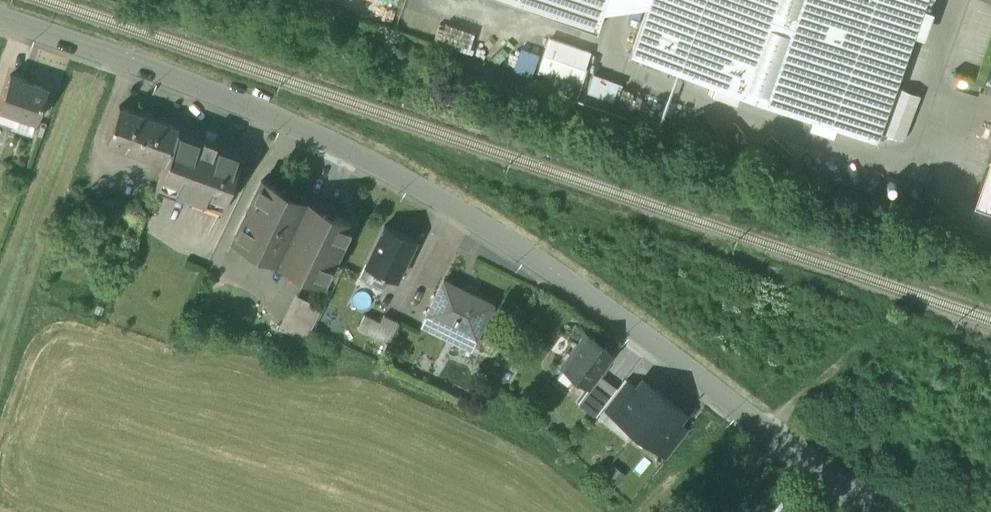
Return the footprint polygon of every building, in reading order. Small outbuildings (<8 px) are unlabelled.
[(596,29),(606,0),(512,0),(596,29)] [(631,53),(876,139),(924,0),(649,0),(631,53)] [(589,52),(550,39),(539,71),(578,84),(589,52)] [(10,75),(0,103),(0,118),(13,122),(17,112),(36,119),(47,87),(10,75)] [(594,76),(590,93),(616,98),(620,81),(594,76)] [(177,126),(119,105),(106,140),(165,161),(176,130),(177,126)] [(36,119),(17,112),(13,122),(12,127),(31,133),(36,119)] [(202,139),(176,130),(165,161),(154,190),(219,214),(241,154),(215,144),(216,141),(203,136),(202,139)] [(977,204),(990,209),(990,164),(977,204)] [(350,223),(261,180),(234,237),(322,280),(350,223)] [(415,239),(385,224),(366,264),(390,276),(396,279),(415,239)] [(390,276),(366,264),(359,277),(384,289),(390,276)] [(443,279),(427,313),(475,336),(491,302),(443,279)] [(282,328),(309,339),(323,305),(296,293),(282,328)] [(475,336),(427,313),(422,322),(470,346),(475,336)] [(398,322),(383,315),(380,322),(364,315),(358,329),(388,343),(398,322)] [(612,353),(586,332),(561,365),(588,385),(612,353)] [(588,385),(561,365),(547,384),(573,404),(588,385)] [(625,379),(604,407),(615,416),(637,388),(636,388),(625,379)] [(643,379),(636,388),(637,388),(615,416),(635,431),(664,395),(643,379)] [(664,395),(635,431),(655,447),(677,420),(684,411),(664,395)] [(677,420),(655,447),(667,456),(688,429),(677,420)] [(782,501),(774,511),(795,511),(782,501)]
